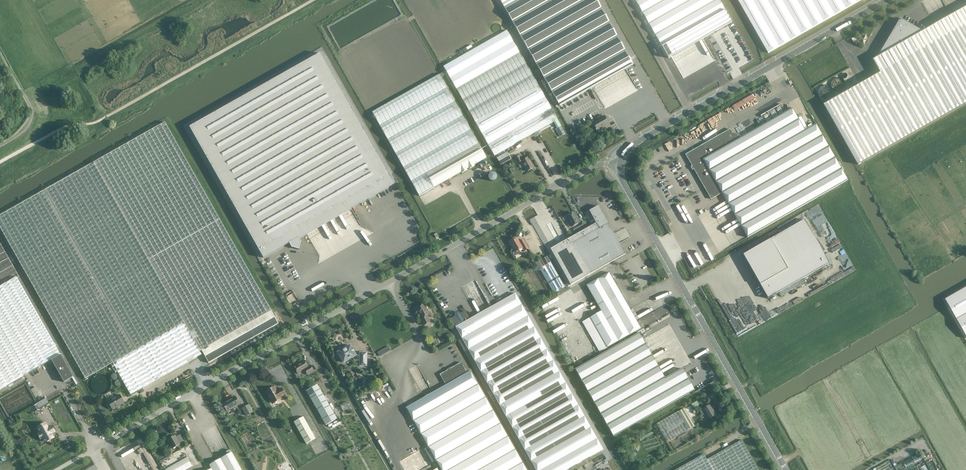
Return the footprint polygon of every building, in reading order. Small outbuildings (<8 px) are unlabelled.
[(505,8),(555,97),(557,96),(568,114),(600,96),(602,100),(644,77),(631,54),(600,0),(500,0),(505,8)] [(668,57),(731,21),(719,0),(635,0),(668,57)] [(768,53),(861,0),(738,0),(768,53)] [(858,165),(965,103),(965,7),(923,32),(903,19),(902,20),(902,19),(901,19),(900,19),(900,20),(899,20),(899,21),(900,21),(899,21),(878,57),(873,60),(880,73),(824,105),(858,165)] [(735,31),(735,30),(735,29),(734,28),(733,26),(732,25),(730,25),(729,25),(728,25),(727,25),(725,26),(724,27),(724,28),(723,29),(723,30),(723,31),(724,33),(724,34),(725,35),(726,36),(727,36),(729,36),(730,36),(731,36),(732,35),(733,35),(734,34),(734,33),(735,32),(735,31)] [(557,119),(507,30),(443,67),(494,155),(557,119)] [(262,258),(393,184),(357,121),(319,53),(188,127),(262,258)] [(684,59),(687,65),(695,61),(692,55),(684,59)] [(697,72),(695,73),(697,77),(707,70),(700,59),(692,64),(697,72)] [(372,112),(419,196),(461,173),(462,173),(467,170),(467,169),(469,168),(469,169),(475,166),(474,165),(487,158),(439,74),(372,112)] [(825,101),(834,94),(827,83),(817,90),(825,101)] [(848,180),(816,124),(805,130),(792,108),(740,138),(738,134),(732,132),(730,129),(685,154),(711,199),(722,193),(747,237),(848,180)] [(604,115),(592,122),(597,131),(609,124),(604,115)] [(85,379),(113,363),(131,395),(202,355),(199,351),(269,311),(272,310),(165,121),(0,214),(0,227),(85,379)] [(561,126),(556,129),(560,136),(565,134),(561,126)] [(507,152),(497,158),(501,165),(511,159),(507,152)] [(521,161),(527,172),(534,167),(528,157),(522,161),(519,155),(515,158),(518,163),(521,161)] [(487,160),(479,164),(482,169),(490,164),(487,160)] [(623,250),(620,245),(619,243),(610,248),(605,239),(614,234),(611,228),(598,206),(589,211),(599,228),(573,243),(590,274),(625,254),(623,250)] [(566,217),(568,221),(569,220),(573,226),(580,222),(574,213),(566,217)] [(816,259),(813,254),(806,240),(805,240),(813,235),(810,229),(808,226),(804,220),(768,240),(766,241),(743,255),(760,284),(760,285),(768,299),(776,294),(797,281),(806,276),(829,263),(824,254),(816,259)] [(520,253),(519,250),(522,248),(523,251),(528,249),(523,240),(520,242),(517,237),(509,241),(515,252),(513,253),(515,256),(520,253)] [(547,256),(536,263),(554,293),(565,287),(547,256)] [(609,272),(586,285),(618,341),(641,328),(609,272)] [(73,377),(16,277),(0,286),(0,389),(52,360),(64,382),(73,377)] [(278,281),(285,294),(293,290),(285,277),(278,281)] [(945,300),(965,336),(965,288),(945,300)] [(487,383),(536,469),(567,469),(603,450),(515,293),(469,319),(455,327),(462,338),(487,383)] [(430,315),(424,304),(422,305),(421,305),(418,306),(418,307),(416,308),(420,314),(419,315),(421,319),(424,325),(430,322),(427,316),(430,315)] [(272,310),(269,311),(201,350),(209,363),(279,324),(272,310)] [(456,316),(451,319),(455,327),(469,319),(465,311),(460,314),(459,313),(458,312),(456,313),(455,314),(456,316)] [(679,362),(684,359),(681,354),(687,350),(681,338),(677,340),(665,318),(575,369),(613,436),(694,390),(679,362)] [(344,363),(352,357),(354,361),(360,361),(360,366),(367,366),(367,353),(360,352),(360,355),(356,355),(350,345),(342,350),(340,348),(339,349),(338,350),(337,351),(337,352),(337,353),(337,354),(337,356),(337,357),(338,358),(340,356),(344,363)] [(388,346),(377,352),(380,356),(391,350),(388,346)] [(298,374),(305,370),(308,375),(314,371),(311,366),(308,367),(304,361),(294,366),(298,374)] [(523,463),(471,371),(467,373),(461,362),(440,374),(446,385),(406,408),(441,469),(527,469),(523,463)] [(110,387),(111,386),(110,384),(110,383),(109,381),(108,380),(107,379),(105,378),(104,377),(103,377),(101,377),(99,378),(98,379),(97,380),(95,381),(95,382),(94,384),(94,385),(94,387),(95,388),(95,390),(96,391),(97,392),(99,393),(101,394),(102,394),(104,394),(105,393),(107,392),(108,391),(109,390),(110,389),(110,387)] [(317,384),(311,388),(306,391),(326,425),(337,419),(317,384)] [(275,402),(275,403),(281,399),(281,398),(286,395),(282,389),(277,392),(274,387),(272,389),(272,388),(271,388),(269,389),(269,390),(269,391),(267,392),(272,400),(273,399),(275,402)] [(108,401),(109,403),(108,404),(108,405),(108,406),(109,408),(110,408),(111,408),(112,408),(113,410),(125,403),(120,395),(108,401)] [(240,404),(236,396),(222,404),(227,412),(240,404)] [(46,398),(36,404),(37,404),(39,409),(40,409),(50,404),(46,398)] [(249,405),(242,408),(246,416),(253,412),(249,405)] [(710,405),(703,409),(708,419),(715,415),(710,405)] [(666,442),(694,425),(684,408),(656,424),(666,442)] [(294,422),(306,444),(316,438),(303,416),(294,422)] [(42,430),(40,431),(41,433),(38,434),(41,439),(45,437),(47,441),(54,438),(51,433),(55,430),(52,426),(49,428),(46,423),(40,426),(42,430)] [(168,440),(173,448),(180,444),(179,443),(184,441),(180,434),(176,437),(175,436),(168,440)] [(741,440),(707,459),(703,454),(675,469),(759,469),(741,440)] [(210,466),(212,469),(211,469),(242,469),(233,453),(210,466)] [(165,469),(186,469),(192,466),(187,457),(165,469)]
